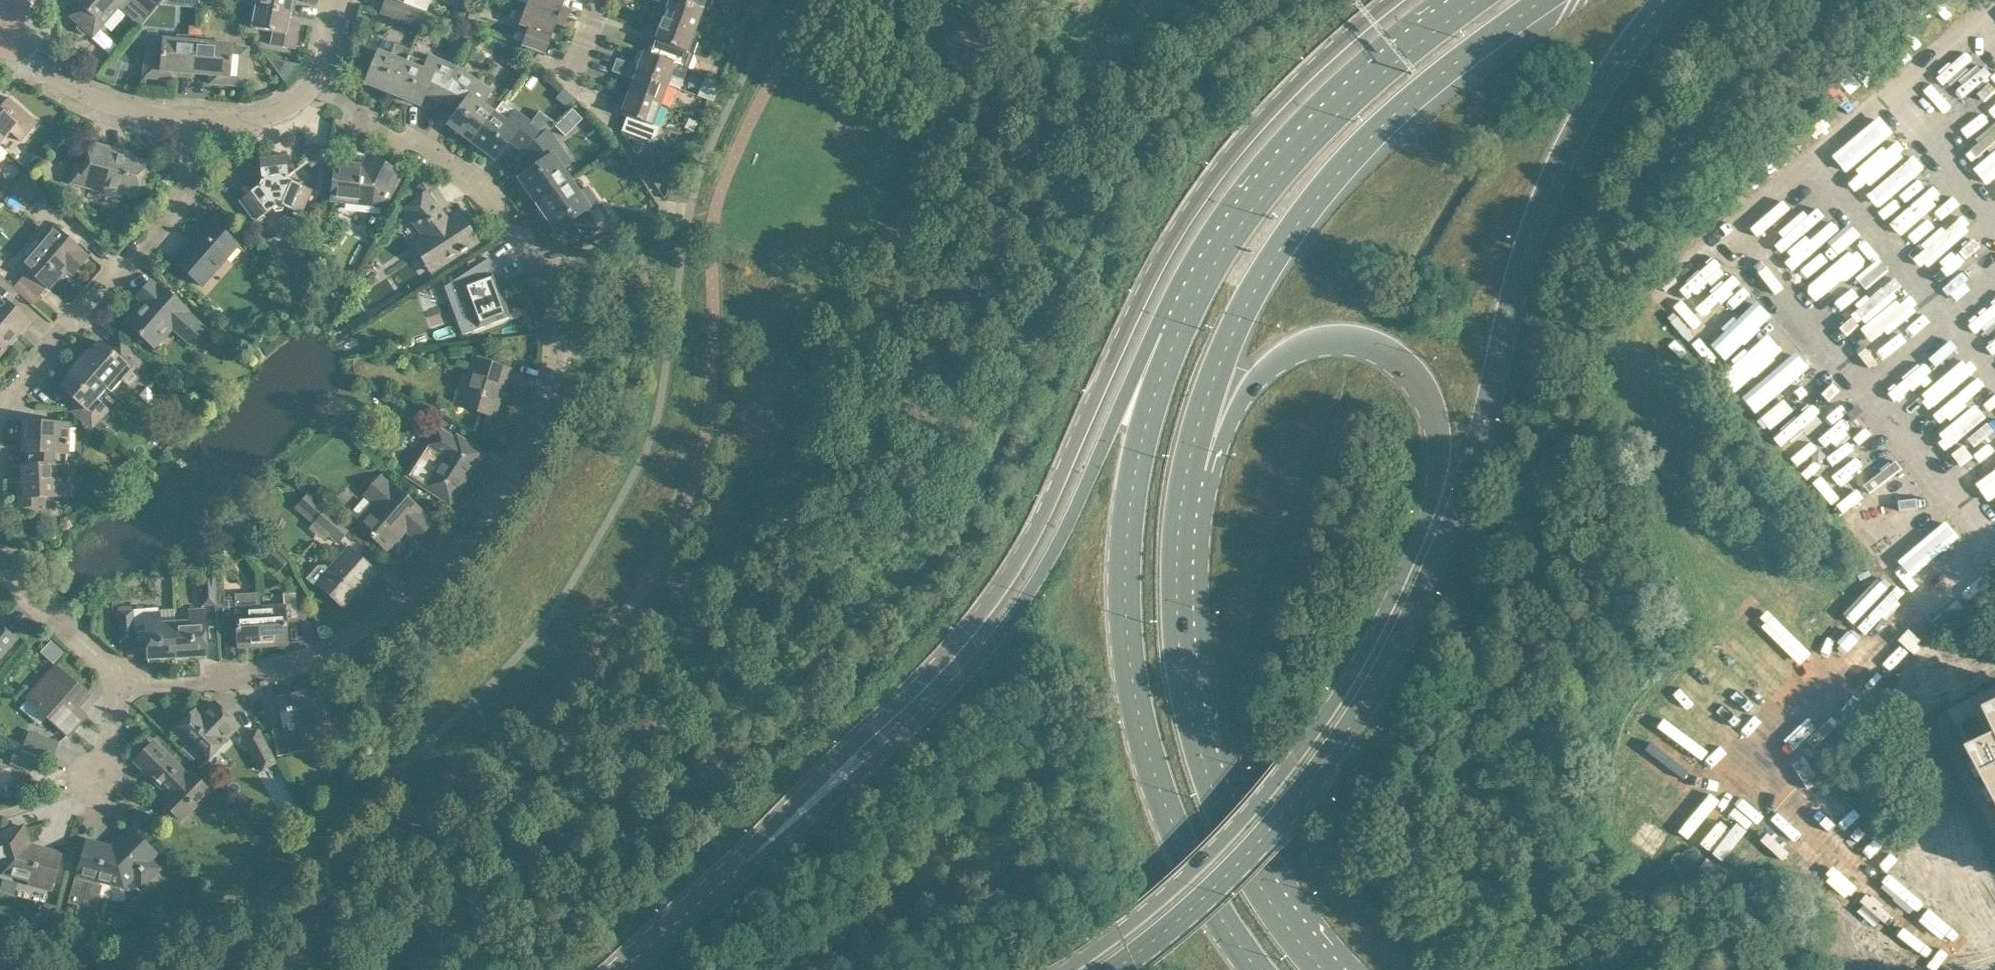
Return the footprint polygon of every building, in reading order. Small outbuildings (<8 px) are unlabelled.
[(69,16),(78,24),(76,27),(77,30),(83,35),(86,35),(88,33),(93,37),(119,8),(140,28),(150,17),(131,0),(73,0),(79,5),(69,16)] [(150,17),(164,0),(131,0),(150,17)] [(290,13),(292,0),(245,0),(244,4),(256,6),(290,13)] [(395,0),(385,0),(380,14),(419,28),(426,11),(395,0)] [(426,11),(430,0),(395,0),(426,11)] [(526,3),(568,19),(571,10),(562,7),(564,0),(517,0),(526,3)] [(694,31),(702,11),(672,0),(652,0),(667,6),(662,19),(694,31)] [(702,11),(706,0),(672,0),(702,11)] [(521,46),(544,55),(556,24),(565,27),(568,19),(526,3),(519,26),(528,29),(521,46)] [(288,21),(290,13),(256,6),(252,28),(273,32),(271,44),(295,49),(300,23),(288,21)] [(475,28),(481,12),(470,8),(464,24),(475,28)] [(694,31),(662,19),(657,33),(648,30),(646,37),(655,40),(649,54),(656,56),(656,57),(675,64),(675,65),(685,68),(696,39),(692,38),(694,31)] [(175,72),(193,74),(196,41),(163,39),(163,47),(146,45),(144,77),(174,80),(175,72)] [(232,45),(196,41),(193,74),(211,75),(210,83),(245,86),(248,48),(232,47),(232,45)] [(390,56),(378,51),(365,83),(393,94),(411,49),(395,42),(390,56)] [(412,49),(411,49),(393,94),(420,105),(425,94),(442,102),(459,68),(429,56),(426,62),(409,55),(412,49)] [(678,88),(685,68),(675,65),(675,64),(656,57),(656,56),(649,54),(638,50),(636,58),(639,63),(638,66),(616,58),(614,65),(667,84),(678,88)] [(115,61),(108,71),(120,75),(124,62),(115,61)] [(290,63),(282,75),(288,82),(299,65),(290,63)] [(633,79),(628,93),(660,105),(667,84),(614,65),(612,71),(633,79)] [(459,68),(442,102),(458,110),(447,124),(471,142),(494,112),(482,103),(486,97),(478,90),(482,85),(459,68)] [(614,103),(612,111),(627,116),(621,131),(653,143),(659,127),(653,125),(660,105),(628,93),(623,107),(614,103)] [(36,123),(8,98),(0,107),(0,144),(10,132),(20,141),(36,123)] [(494,112),(471,142),(495,160),(509,141),(524,152),(543,132),(547,128),(534,119),(531,123),(514,110),(514,111),(506,122),(494,112)] [(518,178),(536,204),(571,180),(561,167),(570,161),(547,128),(543,132),(524,152),(534,167),(518,178)] [(635,137),(631,146),(640,149),(643,140),(635,137)] [(119,151),(92,143),(85,169),(75,166),(71,183),(104,192),(106,187),(137,195),(145,163),(118,156),(119,151)] [(324,195),(329,150),(312,148),(302,155),(307,162),(316,174),(316,192),(324,195)] [(287,174),(285,154),(259,157),(261,179),(259,186),(238,201),(256,225),(266,217),(264,215),(271,209),(274,212),(281,212),(283,206),(294,211),(293,214),(304,219),(307,211),(303,210),(312,190),(292,181),(288,176),(287,174)] [(363,167),(337,164),(333,199),(383,205),(399,175),(368,158),(363,167)] [(571,180),(536,204),(555,231),(573,219),(584,235),(609,217),(588,187),(579,193),(571,180)] [(427,192),(402,211),(423,238),(412,245),(419,257),(430,250),(440,265),(477,242),(465,224),(459,215),(449,221),(427,192)] [(236,243),(211,221),(210,222),(212,224),(194,244),(190,241),(173,261),(200,284),(236,243)] [(19,281),(38,297),(48,287),(48,288),(60,274),(61,275),(67,269),(72,274),(87,257),(81,252),(82,251),(56,228),(23,265),(29,270),(19,281)] [(488,258),(444,286),(450,302),(468,295),(476,316),(458,323),(462,334),(510,317),(498,282),(502,279),(488,258)] [(29,322),(9,304),(18,294),(0,278),(0,342),(7,348),(29,322)] [(143,302),(126,322),(150,343),(168,323),(172,327),(190,342),(193,340),(199,332),(203,328),(185,312),(187,310),(158,285),(157,287),(150,282),(137,296),(143,302)] [(431,324),(451,321),(449,310),(429,314),(431,324)] [(221,346),(226,346),(229,342),(223,337),(218,343),(221,346)] [(91,350),(79,363),(106,388),(111,391),(131,369),(139,376),(149,364),(121,340),(111,351),(99,341),(91,350)] [(465,376),(457,405),(494,416),(502,389),(504,390),(510,369),(474,358),(469,377),(465,376)] [(97,398),(106,388),(79,363),(67,377),(68,377),(60,386),(78,402),(70,411),(91,430),(109,409),(97,398)] [(381,391),(378,395),(378,400),(382,403),(387,402),(390,398),(390,393),(386,390),(381,391)] [(29,452),(28,465),(66,463),(66,453),(68,453),(69,423),(24,421),(23,445),(23,451),(29,452)] [(422,461),(411,478),(450,503),(482,452),(457,436),(455,439),(437,428),(420,455),(420,456),(420,457),(420,458),(420,459),(420,460),(421,461),(422,461)] [(28,466),(22,466),(23,480),(17,480),(19,507),(44,505),(44,497),(70,495),(69,478),(68,463),(66,463),(28,465),(28,466)] [(307,476),(304,480),(304,486),(308,489),(314,489),(318,485),(317,479),(313,476),(307,476)] [(417,540),(432,522),(420,512),(421,511),(391,484),(390,485),(380,476),(365,494),(375,503),(357,523),(387,550),(405,529),(417,540)] [(326,510),(314,524),(328,537),(336,544),(349,530),(326,510)] [(272,545),(262,555),(279,570),(288,560),(272,545)] [(318,585),(342,606),(362,585),(364,586),(377,572),(349,548),(329,571),(324,567),(316,567),(306,578),(316,587),(318,585)] [(215,591),(215,577),(214,570),(200,571),(202,606),(216,605),(215,591)] [(226,584),(215,585),(215,591),(216,605),(217,627),(225,626),(224,622),(223,596),(226,596),(226,584)] [(226,596),(223,596),(224,622),(236,622),(237,626),(238,648),(262,646),(260,607),(259,593),(235,594),(235,595),(228,595),(226,596)] [(284,605),(260,607),(262,646),(287,644),(285,619),(297,618),(295,593),(283,593),(284,605)] [(145,609),(118,610),(119,642),(135,641),(135,633),(147,632),(148,659),(177,657),(175,623),(159,624),(159,612),(144,613),(145,609)] [(191,622),(175,623),(177,657),(205,655),(202,610),(190,611),(191,622)] [(15,639),(0,625),(0,656),(15,639)] [(50,639),(39,651),(52,663),(63,651),(50,639)] [(85,696),(54,668),(29,697),(69,733),(79,721),(70,713),(85,696)] [(271,730),(277,756),(298,751),(305,749),(300,727),(314,724),(313,722),(317,721),(322,714),(318,698),(319,698),(319,697),(308,699),(306,691),(276,698),(283,728),(271,730)] [(195,710),(174,731),(201,758),(213,746),(217,750),(226,740),(225,739),(238,726),(214,702),(201,716),(195,710)] [(1985,711),(1985,712),(1994,734),(1994,706),(1985,711)] [(261,770),(275,762),(258,731),(244,738),(261,770)] [(26,732),(21,745),(25,747),(25,748),(51,758),(56,744),(31,733),(30,734),(26,732)] [(1967,750),(1994,801),(1994,737),(1968,749),(1968,750),(1967,750)] [(154,742),(135,761),(169,795),(163,802),(176,815),(190,801),(195,805),(209,791),(191,773),(188,776),(154,742)] [(16,751),(12,762),(30,770),(35,759),(16,751)] [(0,833),(0,859),(4,872),(32,879),(35,880),(35,878),(53,883),(61,853),(29,845),(23,826),(0,833)] [(149,859),(155,853),(131,830),(112,849),(87,842),(78,874),(79,874),(78,878),(75,877),(70,896),(72,896),(71,899),(71,901),(90,906),(97,879),(123,886),(131,877),(141,887),(159,869),(149,859)]
